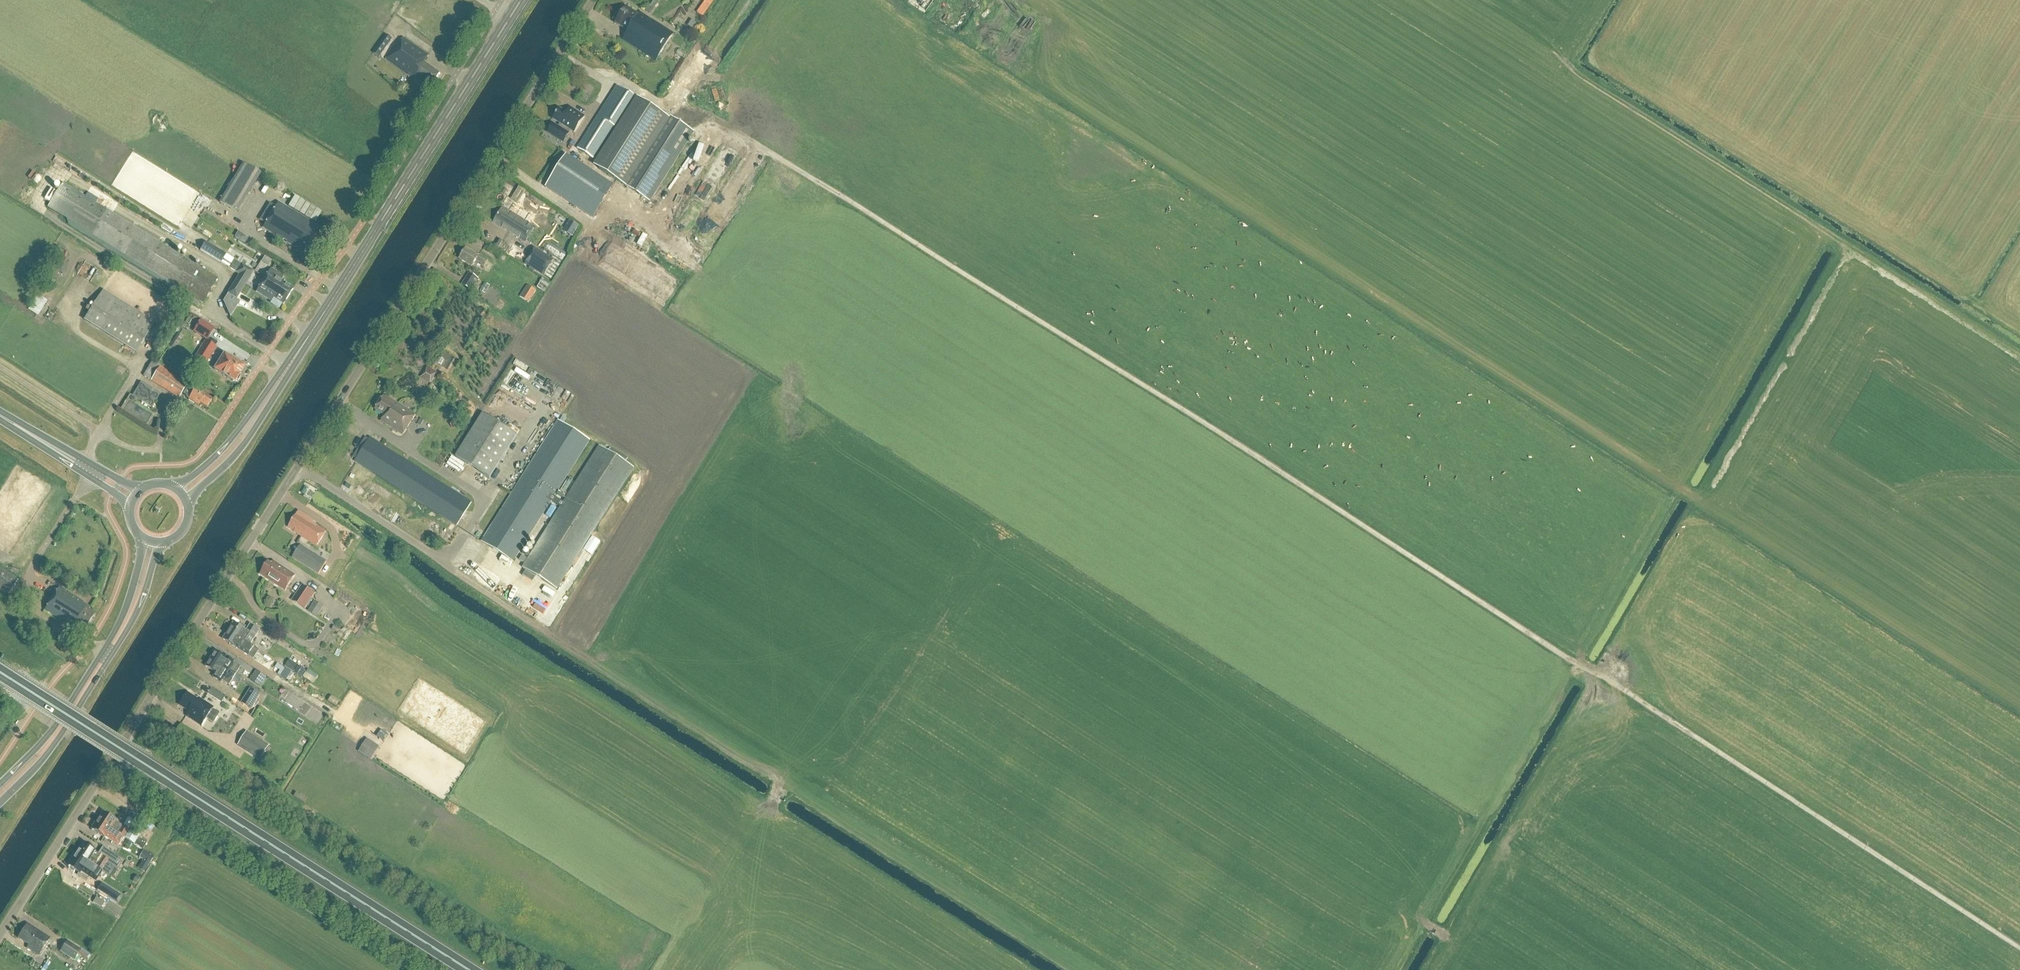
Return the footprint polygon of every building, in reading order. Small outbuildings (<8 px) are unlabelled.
[(685,19),(698,1),(697,0),(691,0),(680,15),(685,19)] [(716,1),(715,0),(708,0),(697,15),(703,19),(716,1)] [(639,15),(626,7),(615,24),(628,32),(622,40),(656,62),(674,35),(640,13),(639,15)] [(373,54),(379,59),(392,40),(386,36),(373,54)] [(429,57),(403,39),(398,48),(396,46),(386,62),(414,81),(416,79),(430,89),(440,75),(424,64),(429,57)] [(397,87),(403,91),(406,87),(400,83),(397,87)] [(594,166),(623,184),(651,202),(695,133),(664,113),(662,115),(637,99),(594,166)] [(586,118),(571,108),(567,114),(560,110),(553,120),(561,125),(559,129),(557,131),(568,138),(572,132),(575,134),(586,118)] [(594,160),(614,128),(598,118),(578,150),(594,160)] [(547,158),(551,146),(537,141),(533,153),(547,158)] [(729,182),(733,177),(743,166),(734,158),(724,169),(729,174),(725,178),(729,182)] [(582,192),(569,190),(575,177),(564,171),(560,179),(550,177),(548,186),(555,189),(549,201),(548,204),(556,205),(555,209),(564,214),(571,215),(581,195),(582,192)] [(204,206),(220,218),(236,197),(233,195),(239,187),(235,184),(239,179),(229,172),(204,206)] [(47,209),(188,296),(185,301),(195,307),(198,302),(203,305),(218,280),(63,184),(47,209)] [(99,199),(88,193),(85,198),(96,204),(99,199)] [(314,256),(323,241),(313,235),(318,228),(278,203),(262,229),(302,253),(304,250),(314,256)] [(495,223),(521,239),(526,242),(535,228),(519,218),(504,208),(495,223)] [(570,221),(564,232),(573,237),(579,227),(570,221)] [(559,242),(564,232),(553,225),(547,235),(559,242)] [(205,243),(200,251),(221,263),(225,256),(226,255),(205,243)] [(479,257),(466,249),(460,259),(473,268),(477,262),(482,265),(482,266),(485,268),(489,262),(480,256),(479,257)] [(534,250),(526,263),(545,275),(553,261),(534,250)] [(271,261),(264,257),(261,262),(268,266),(271,261)] [(227,268),(239,276),(248,282),(254,273),(233,259),(227,268)] [(640,309),(654,289),(618,265),(613,272),(612,271),(609,276),(634,293),(628,301),(640,309)] [(271,269),(256,293),(272,302),(271,305),(279,310),(282,305),(284,306),(293,290),(284,284),(285,282),(282,280),(284,277),(271,269)] [(472,292),(479,280),(469,274),(462,286),(472,292)] [(236,300),(248,282),(239,276),(227,295),(236,300)] [(529,303),(537,291),(528,286),(520,297),(529,303)] [(150,321),(102,291),(83,320),(136,354),(155,324),(153,323),(156,318),(153,316),(150,321)] [(39,317),(47,301),(37,296),(28,311),(39,317)] [(22,321),(28,310),(17,305),(12,315),(22,321)] [(200,322),(193,333),(207,342),(214,331),(200,322)] [(206,365),(216,348),(205,342),(195,359),(206,365)] [(238,383),(241,379),(240,377),(246,367),(224,354),(214,371),(235,384),(236,383),(238,383)] [(179,399),(188,385),(152,362),(143,376),(179,399)] [(152,408),(157,400),(160,396),(160,395),(159,393),(143,384),(141,383),(132,396),(152,408)] [(207,409),(213,401),(189,386),(184,395),(186,396),(187,398),(189,400),(188,401),(199,407),(200,405),(207,409)] [(403,436),(416,415),(385,396),(376,411),(384,416),(381,422),(403,436)] [(490,479),(517,436),(484,414),(457,457),(490,479)] [(554,499),(591,442),(558,421),(481,542),(514,563),(551,503),(554,499)] [(456,527),(472,502),(371,437),(355,462),(456,527)] [(611,449),(609,452),(600,446),(563,504),(560,509),(528,559),(523,556),(520,561),(525,564),(523,568),(558,591),(635,469),(625,463),(628,459),(611,449)] [(489,484),(493,487),(498,478),(494,475),(489,484)] [(294,497),(289,493),(294,487),(289,483),(284,489),(288,493),(285,496),(291,500),(294,497)] [(563,504),(554,499),(551,503),(560,509),(563,504)] [(317,546),(327,532),(314,523),(315,522),(299,512),(288,528),(317,546)] [(318,574),(326,562),(301,546),(293,558),(318,574)] [(296,577),(274,562),(272,566),(268,564),(261,575),(286,592),(296,577)] [(18,581),(0,569),(0,592),(8,597),(18,581)] [(304,610),(315,595),(302,586),(292,601),(304,610)] [(84,633),(96,614),(89,610),(90,608),(83,603),(84,602),(59,587),(45,611),(73,629),(74,626),(84,633)] [(317,618),(324,608),(315,602),(309,612),(317,618)] [(251,645),(256,637),(247,631),(247,632),(234,624),(229,632),(250,646),(251,645)] [(302,634),(306,628),(301,625),(297,632),(302,634)] [(250,646),(229,632),(223,640),(254,659),(259,651),(250,646),(251,645),(250,646)] [(215,652),(210,660),(236,676),(236,675),(241,668),(234,664),(235,663),(227,658),(226,659),(215,652)] [(236,676),(210,660),(206,667),(216,674),(213,679),(221,683),(222,681),(230,686),(233,681),(239,684),(242,680),(242,679),(236,675),(236,676)] [(290,660),(285,667),(294,672),(298,665),(290,660)] [(312,663),(309,668),(325,678),(332,666),(328,663),(324,670),(312,663)] [(277,665),(275,668),(280,671),(278,675),(282,677),(286,670),(277,665)] [(298,667),(294,673),(301,678),(305,671),(298,667)] [(261,688),(267,678),(256,671),(250,681),(261,688)] [(306,674),(304,678),(313,684),(316,680),(306,674)] [(179,689),(186,693),(189,686),(182,683),(179,689)] [(205,687),(202,692),(207,696),(210,691),(205,687)] [(217,702),(222,696),(211,689),(210,691),(207,696),(217,702)] [(252,716),(255,711),(252,709),(261,696),(251,689),(239,707),(252,716)] [(197,699),(188,694),(180,707),(189,713),(186,717),(202,727),(207,719),(215,724),(221,714),(213,709),(214,707),(199,698),(197,699)] [(247,733),(238,746),(260,760),(269,747),(247,733)] [(353,762),(361,749),(348,742),(341,754),(353,762)] [(306,803),(308,799),(297,793),(294,797),(306,803)] [(97,820),(125,838),(127,840),(132,843),(134,845),(142,833),(127,823),(124,828),(114,821),(114,820),(102,812),(97,820)] [(121,844),(125,838),(97,820),(91,830),(105,839),(108,834),(114,838),(113,839),(121,844)] [(143,851),(148,843),(140,837),(135,845),(143,851)] [(75,854),(103,872),(108,864),(118,870),(125,860),(114,853),(109,861),(82,843),(75,854)] [(144,851),(139,858),(149,865),(154,858),(144,851)] [(86,867),(92,871),(91,872),(99,878),(103,872),(75,854),(67,866),(80,875),(86,867)] [(102,884),(97,891),(116,902),(120,896),(102,884)] [(39,957),(51,939),(27,924),(17,939),(29,946),(27,949),(31,952),(33,953),(39,957)] [(1410,937),(1406,942),(1412,946),(1416,941),(1410,937)] [(90,956),(67,941),(60,952),(75,962),(79,956),(87,961),(90,956)]
